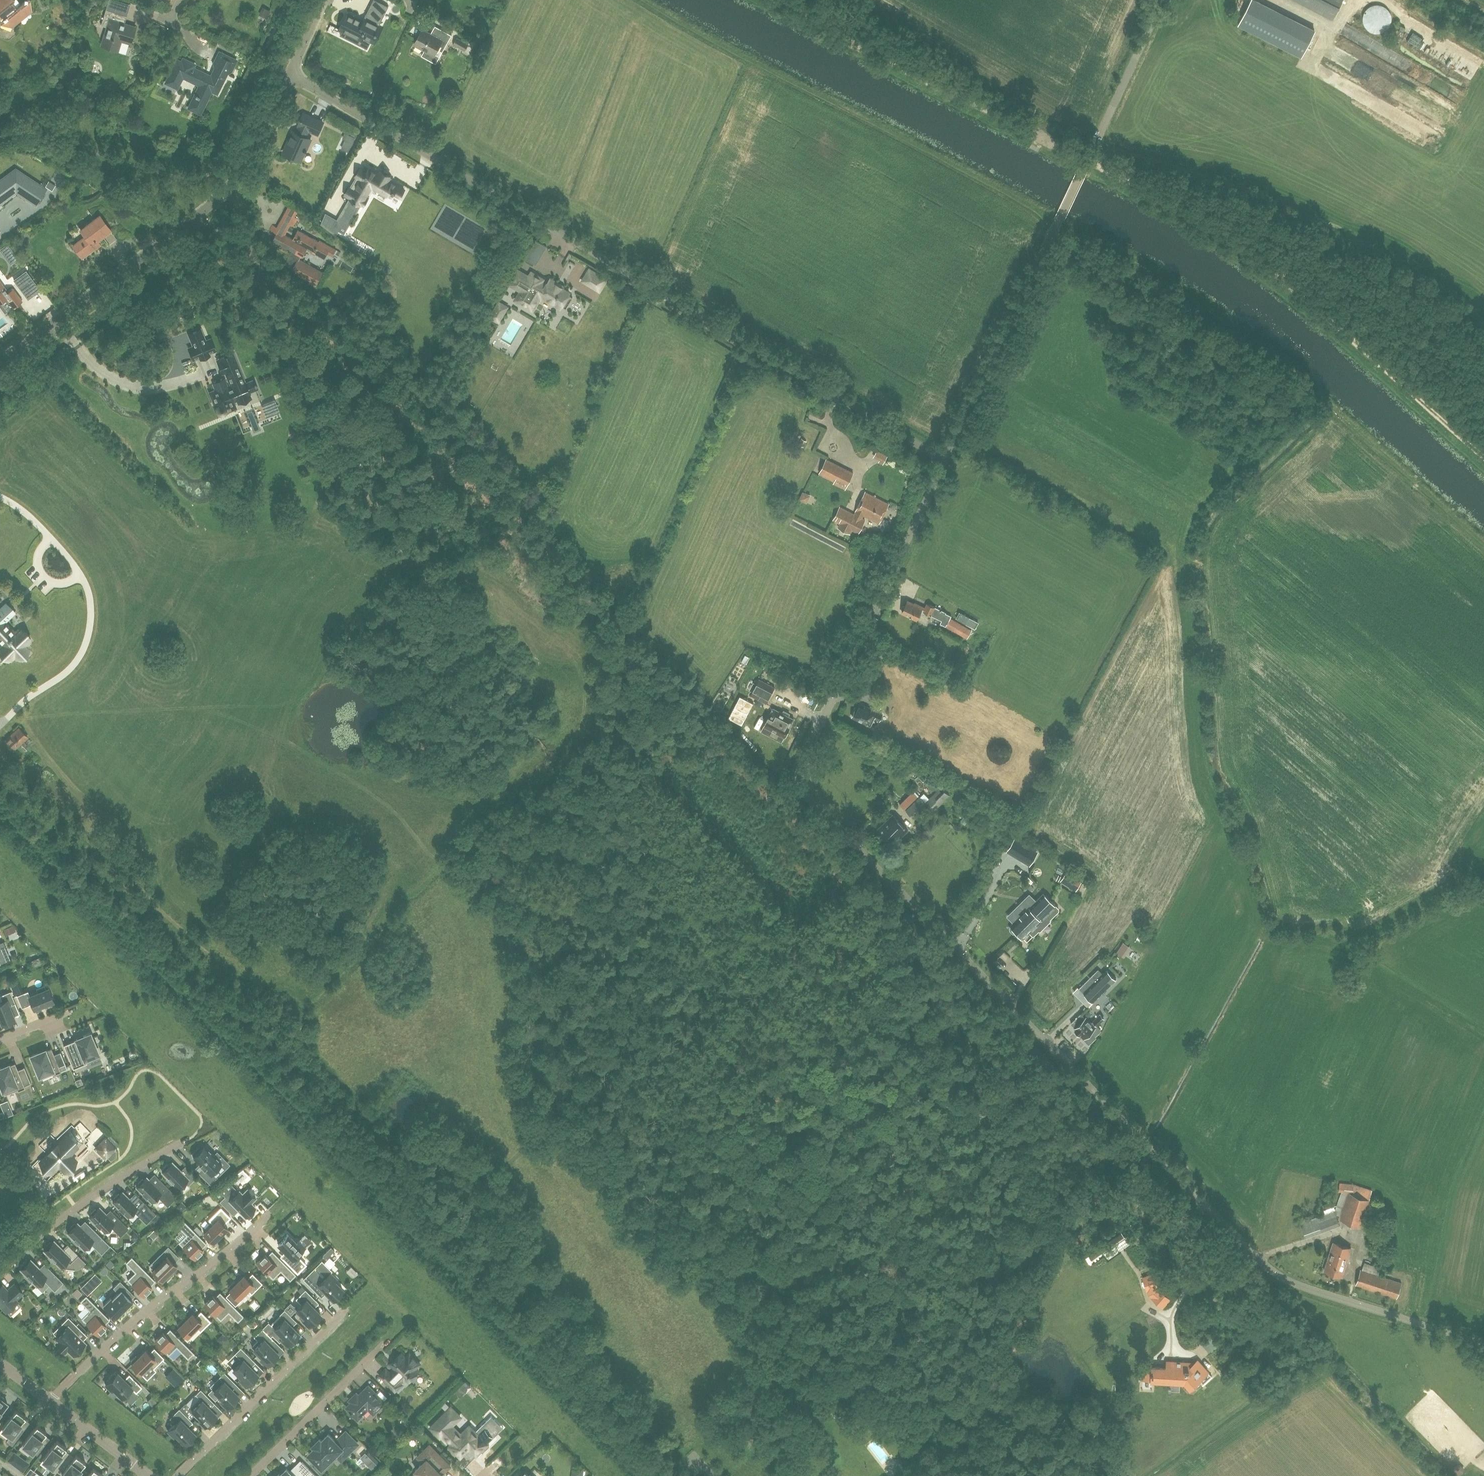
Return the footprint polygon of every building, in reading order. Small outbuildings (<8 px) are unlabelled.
[(32,12),(31,0),(27,0),(20,6),(15,0),(0,0),(0,22),(1,24),(12,28),(32,12)] [(133,28),(120,24),(126,4),(114,0),(109,0),(101,25),(108,27),(102,44),(117,49),(120,39),(129,42),(133,28)] [(1238,25),(1301,57),(1315,30),(1256,0),(1251,0),(1238,25)] [(1342,0),(1298,0),(1334,18),(1342,0)] [(1377,2),(1376,2),(1374,3),(1373,3),(1372,3),(1370,4),(1369,5),(1368,6),(1367,7),(1366,8),(1365,9),(1364,11),(1364,12),(1363,13),(1363,15),(1363,16),(1363,18),(1363,19),(1363,21),(1364,22),(1365,23),(1365,25),(1366,26),(1367,27),(1368,28),(1369,29),(1371,30),(1372,30),(1374,31),(1375,31),(1377,31),(1378,31),(1380,31),(1381,31),(1382,30),(1384,30),(1385,29),(1386,28),(1388,27),(1389,26),(1389,25),(1390,24),(1391,22),(1391,21),(1392,19),(1392,18),(1392,16),(1392,15),(1392,13),(1391,12),(1391,11),(1390,9),(1389,8),(1388,7),(1387,6),(1386,5),(1385,4),(1383,3),(1382,3),(1380,2),(1379,2),(1377,2)] [(268,18),(271,10),(263,7),(260,14),(268,18)] [(348,14),(341,29),(347,33),(345,37),(357,44),(360,39),(361,40),(363,37),(362,37),(363,36),(373,41),(381,26),(379,25),(385,13),(373,7),(369,15),(366,14),(363,21),(348,14)] [(442,49),(451,33),(437,26),(433,34),(423,29),(415,44),(424,49),(421,54),(430,59),(436,46),(442,49)] [(465,50),(468,44),(457,38),(454,44),(465,50)] [(178,81),(181,76),(199,85),(188,107),(200,113),(211,90),(216,93),(227,72),(230,70),(235,60),(219,51),(213,62),(215,66),(210,75),(193,67),(194,64),(182,58),(181,61),(176,58),(167,76),(178,81)] [(1400,73),(1462,103),(1468,91),(1406,61),(1400,73)] [(283,152),(300,160),(304,152),(306,153),(307,150),(306,150),(311,139),(305,136),(308,129),(317,133),(322,122),(304,113),(299,124),(301,126),(298,133),(293,130),(283,152)] [(344,138),(345,139),(353,142),(355,137),(346,133),(344,138)] [(367,195),(372,186),(392,197),(394,194),(400,197),(404,189),(399,186),(389,180),(391,178),(380,171),(378,174),(369,169),(367,172),(360,168),(356,176),(357,177),(351,187),(350,187),(345,194),(350,198),(355,200),(354,202),(356,203),(357,201),(361,204),(364,205),(368,197),(366,196),(367,195)] [(46,189),(15,169),(10,172),(11,174),(5,178),(3,179),(2,180),(2,181),(0,182),(0,181),(0,204),(12,195),(11,194),(15,191),(35,205),(46,189)] [(284,195),(277,187),(271,192),(278,200),(284,195)] [(56,213),(63,219),(69,212),(62,206),(56,213)] [(288,213),(283,222),(290,225),(294,227),(299,218),(296,217),(288,213)] [(344,233),(347,228),(337,222),(338,220),(337,220),(326,213),(322,223),(336,235),(339,230),(344,233)] [(96,239),(109,229),(99,215),(80,229),(85,236),(74,245),(81,255),(87,250),(88,252),(91,250),(90,248),(98,242),(96,239)] [(41,221),(37,226),(42,230),(46,225),(41,221)] [(273,226),(270,230),(277,234),(271,244),(286,252),(288,249),(292,251),(286,263),(294,268),(292,271),(311,281),(310,283),(315,286),(323,272),(299,259),(301,256),(303,257),(307,248),(314,251),(313,252),(325,259),(328,253),(333,256),(336,249),(331,246),(320,240),(319,241),(298,230),(293,239),(285,234),(286,233),(279,229),(273,226)] [(529,261),(541,265),(548,245),(536,241),(529,261)] [(15,272),(25,265),(15,250),(5,257),(15,272)] [(558,283),(557,282),(550,278),(547,283),(542,280),(543,278),(532,271),(530,275),(519,268),(509,284),(521,290),(517,297),(516,298),(534,308),(541,295),(561,307),(562,305),(565,306),(567,305),(568,302),(568,300),(566,298),(570,292),(558,284),(558,283)] [(606,279),(590,269),(583,280),(599,290),(606,279)] [(28,299),(40,290),(26,271),(14,280),(28,299)] [(21,300),(12,288),(6,293),(0,284),(0,302),(5,298),(13,308),(22,301),(21,300)] [(499,301),(490,316),(499,322),(508,307),(499,301)] [(189,334),(194,345),(189,347),(194,360),(200,357),(208,354),(215,351),(210,339),(205,341),(200,329),(189,334)] [(235,407),(234,405),(232,401),(239,398),(240,402),(249,399),(247,395),(249,394),(248,392),(245,384),(232,354),(221,358),(221,359),(218,361),(222,372),(226,371),(233,387),(227,390),(225,383),(216,386),(217,390),(211,393),(213,399),(217,409),(218,412),(221,413),(224,412),(235,407)] [(848,482),(853,472),(826,459),(820,473),(836,481),(838,476),(848,482)] [(805,492),(802,501),(809,504),(813,495),(805,492)] [(862,518),(864,515),(879,522),(889,504),(866,492),(854,514),(840,506),(834,520),(840,523),(838,527),(850,533),(852,529),(858,532),(865,520),(862,518)] [(946,626),(967,638),(972,631),(951,619),(952,616),(946,613),(946,612),(927,603),(925,608),(915,603),(914,604),(908,601),(905,606),(904,606),(902,607),(902,609),(902,610),(903,611),(902,612),(917,619),(920,613),(923,615),(925,612),(942,620),(940,623),(946,626)] [(11,659),(29,641),(19,630),(15,634),(4,622),(11,615),(3,607),(0,610),(0,640),(4,644),(0,648),(11,659)] [(767,703),(776,687),(760,679),(751,695),(767,703)] [(740,696),(729,718),(742,725),(753,703),(740,696)] [(857,712),(855,710),(852,716),(867,724),(871,716),(879,720),(882,714),(864,705),(863,708),(860,706),(857,712)] [(764,726),(785,737),(794,718),(773,708),(764,726)] [(13,750),(28,737),(19,728),(5,741),(13,750)] [(914,790),(901,803),(906,808),(919,795),(914,790)] [(926,807),(932,812),(950,795),(945,790),(942,793),(939,790),(926,802),(920,797),(906,810),(914,819),(926,807)] [(893,844),(908,829),(894,814),(878,829),(893,844)] [(1015,839),(1008,851),(1030,864),(1037,852),(1015,839)] [(1066,884),(1071,875),(1066,872),(1061,881),(1066,884)] [(1017,931),(1018,932),(1030,920),(1029,919),(1049,899),(1043,893),(1029,907),(1024,902),(1022,902),(1009,914),(1009,917),(1014,922),(1011,925),(1012,926),(1010,927),(1010,929),(1013,933),(1015,933),(1017,931)] [(1059,908),(1049,899),(1029,919),(1030,920),(1018,932),(1023,938),(1030,932),(1033,935),(1034,935),(1038,931),(1038,930),(1035,927),(1042,920),(1046,916),(1049,918),(1051,918),(1059,911),(1059,908)] [(9,938),(19,933),(15,923),(5,927),(9,938)] [(10,960),(3,942),(0,943),(0,964),(10,960)] [(1120,952),(1128,957),(1134,946),(1126,942),(1120,952)] [(1137,952),(1132,956),(1139,963),(1143,960),(1137,952)] [(1098,969),(1079,988),(1093,1002),(1116,979),(1107,970),(1103,974),(1098,969)] [(34,1008),(53,1001),(48,988),(46,989),(44,985),(36,989),(38,993),(30,996),(28,991),(17,995),(22,1008),(32,1004),(34,1008)] [(14,1017),(9,1006),(15,1003),(10,991),(0,995),(0,997),(1,1000),(0,1000),(0,1019),(2,1024),(14,1019),(14,1017)] [(1079,1034),(1080,1034),(1081,1034),(1084,1037),(1084,1038),(1083,1039),(1089,1044),(1096,1037),(1095,1035),(1101,1030),(1097,1025),(1104,1018),(1100,1015),(1092,1023),(1086,1017),(1085,1018),(1081,1014),(1071,1023),(1075,1028),(1075,1029),(1075,1030),(1075,1031),(1078,1034),(1079,1034)] [(90,1034),(83,1036),(76,1039),(77,1041),(64,1046),(73,1069),(87,1063),(86,1060),(99,1055),(90,1034)] [(45,1050),(44,1050),(31,1056),(39,1076),(52,1070),(53,1074),(61,1071),(66,1069),(67,1069),(64,1061),(64,1062),(64,1064),(59,1066),(52,1049),(45,1052),(45,1050)] [(8,1065),(0,1068),(0,1084),(4,1095),(17,1089),(18,1091),(25,1088),(24,1086),(31,1083),(24,1066),(23,1067),(24,1067),(18,1070),(15,1064),(9,1067),(8,1065)] [(13,1114),(8,1100),(0,1103),(6,1117),(13,1114)] [(40,1161),(52,1172),(59,1165),(64,1171),(76,1160),(70,1154),(74,1151),(82,1142),(71,1131),(62,1139),(40,1161)] [(103,1141),(112,1151),(114,1149),(115,1148),(114,1147),(105,1138),(103,1141)] [(205,1167),(199,1173),(210,1184),(216,1178),(211,1173),(224,1160),(222,1158),(223,1157),(219,1154),(219,1155),(217,1153),(214,1156),(204,1146),(200,1149),(199,1148),(193,1154),(192,1153),(191,1154),(200,1163),(199,1164),(200,1164),(201,1163),(205,1167)] [(183,1173),(181,1171),(172,1162),(169,1165),(168,1164),(162,1169),(164,1170),(162,1172),(168,1177),(166,1179),(171,1184),(173,1183),(178,1188),(185,1182),(188,1185),(197,1177),(188,1168),(183,1173)] [(264,1176),(258,1183),(266,1190),(272,1183),(264,1176)] [(161,1180),(155,1186),(147,1177),(144,1180),(142,1178),(138,1183),(139,1185),(137,1187),(151,1202),(158,1196),(168,1206),(177,1197),(161,1180)] [(220,1201),(230,1212),(235,1206),(245,1217),(248,1214),(249,1216),(254,1211),(253,1210),(255,1207),(251,1203),(256,1198),(247,1189),(242,1194),(239,1191),(239,1192),(230,1183),(219,1191),(225,1196),(220,1201)] [(1354,1184),(1340,1183),(1339,1191),(1348,1192),(1341,1212),(1339,1219),(1360,1226),(1369,1199),(1368,1199),(1371,1190),(1354,1184)] [(131,1200),(129,1198),(123,1192),(120,1195),(118,1193),(114,1198),(115,1199),(113,1202),(127,1217),(134,1211),(146,1223),(156,1214),(137,1195),(131,1200)] [(110,1226),(114,1229),(121,1236),(128,1228),(112,1212),(108,1216),(100,1207),(97,1210),(95,1209),(91,1213),(92,1215),(90,1217),(104,1232),(110,1226)] [(213,1223),(204,1232),(213,1242),(214,1241),(215,1242),(221,1237),(219,1235),(227,1227),(224,1224),(230,1217),(221,1208),(209,1219),(213,1223)] [(1306,1237),(1341,1225),(1335,1210),(1301,1222),(1306,1237)] [(179,1242),(195,1258),(203,1250),(201,1248),(206,1243),(183,1220),(177,1225),(186,1235),(179,1242)] [(110,1246),(93,1228),(88,1233),(77,1223),(76,1224),(74,1223),(69,1228),(71,1230),(68,1233),(73,1238),(72,1240),(77,1245),(78,1243),(84,1249),(90,1243),(101,1254),(110,1246)] [(1125,1240),(1121,1233),(1086,1256),(1091,1263),(1125,1240)] [(278,1243),(286,1251),(288,1253),(283,1258),(294,1270),(303,1261),(298,1257),(304,1251),(303,1249),(305,1247),(298,1241),(296,1243),(287,1234),(284,1237),(283,1236),(277,1241),(279,1243),(278,1243)] [(86,1263),(69,1246),(64,1251),(54,1241),(52,1243),(50,1242),(45,1247),(46,1248),(44,1251),(49,1256),(48,1257),(53,1263),(55,1261),(60,1267),(61,1266),(65,1268),(70,1269),(75,1269),(80,1267),(85,1263),(86,1263)] [(1343,1276),(1352,1248),(1334,1242),(1325,1271),(1343,1276)] [(164,1280),(170,1274),(168,1273),(176,1265),(174,1262),(179,1257),(168,1247),(157,1258),(161,1262),(153,1270),(162,1279),(163,1278),(164,1280)] [(333,1247),(325,1256),(333,1263),(341,1254),(333,1247)] [(290,1280),(295,1274),(272,1251),(267,1256),(265,1254),(257,1262),(273,1278),(281,1270),(290,1280)] [(135,1272),(128,1280),(143,1296),(152,1287),(150,1286),(155,1281),(132,1257),(126,1262),(135,1272)] [(41,1270),(39,1268),(30,1260),(27,1263),(26,1261),(21,1266),(22,1268),(21,1269),(26,1275),(25,1276),(30,1282),(31,1280),(37,1286),(43,1279),(55,1291),(63,1282),(46,1265),(41,1270)] [(1397,1298),(1402,1283),(1362,1269),(1357,1285),(1397,1298)] [(309,1285),(318,1294),(323,1289),(335,1301),(341,1294),(340,1293),(343,1290),(334,1281),(336,1279),(330,1272),(322,1280),(318,1276),(309,1285)] [(229,1289),(232,1291),(227,1296),(235,1305),(241,1300),(239,1298),(248,1289),(252,1293),(262,1283),(252,1273),(247,1278),(244,1275),(236,1282),(234,1281),(229,1286),(230,1288),(229,1289)] [(1143,1277),(1147,1291),(1148,1290),(1149,1294),(1153,1297),(1152,1298),(1162,1307),(1163,1307),(1162,1306),(1169,1299),(1170,1300),(1170,1299),(1158,1289),(1153,1274),(1153,1275),(1144,1278),(1143,1277)] [(110,1298),(103,1305),(115,1317),(132,1301),(130,1299),(134,1295),(120,1281),(113,1287),(118,1293),(112,1299),(110,1298)] [(1,1305),(6,1311),(17,1301),(15,1299),(22,1293),(14,1284),(9,1289),(10,1289),(8,1291),(2,1285),(0,1287),(0,1306),(1,1305)] [(317,1318),(321,1315),(311,1305),(316,1300),(305,1289),(295,1299),(301,1304),(296,1309),(305,1318),(303,1320),(309,1326),(312,1323),(313,1325),(319,1319),(317,1318)] [(243,1316),(220,1292),(215,1297),(213,1295),(205,1304),(221,1320),(228,1312),(238,1321),(243,1316)] [(104,1324),(109,1319),(86,1296),(80,1301),(90,1310),(82,1318),(98,1334),(106,1326),(104,1324)] [(340,1313),(345,1308),(337,1301),(333,1306),(340,1313)] [(293,1342),(300,1335),(289,1324),(294,1319),(285,1309),(279,1314),(280,1315),(271,1324),(275,1328),(270,1333),(279,1342),(282,1340),(287,1345),(292,1340),(293,1342)] [(179,1326),(178,1327),(187,1336),(196,1327),(200,1331),(210,1321),(201,1311),(196,1316),(192,1312),(184,1320),(183,1319),(177,1324),(179,1326)] [(74,1333),(79,1328),(68,1317),(63,1323),(67,1327),(57,1338),(59,1341),(56,1343),(65,1352),(68,1349),(74,1355),(77,1351),(79,1353),(85,1346),(84,1345),(85,1344),(74,1333)] [(280,1355),(268,1344),(273,1339),(262,1328),(254,1336),(258,1341),(252,1346),(262,1357),(260,1359),(266,1365),(271,1361),(273,1362),(280,1355)] [(193,1353),(170,1329),(165,1334),(163,1332),(155,1340),(169,1354),(177,1347),(188,1358),(193,1353)] [(241,1347),(234,1353),(240,1358),(231,1367),(242,1377),(240,1379),(246,1386),(251,1381),(252,1382),(259,1376),(248,1364),(253,1360),(241,1347)] [(138,1357),(136,1356),(131,1361),(132,1362),(131,1363),(140,1373),(150,1364),(153,1368),(163,1358),(154,1348),(149,1353),(146,1349),(138,1357)] [(386,1368),(380,1374),(379,1375),(395,1391),(402,1384),(399,1381),(403,1377),(408,1381),(419,1371),(416,1368),(420,1364),(409,1353),(405,1357),(401,1353),(395,1359),(396,1361),(392,1365),(395,1368),(390,1373),(386,1368)] [(1142,1379),(1184,1382),(1190,1388),(1191,1386),(1193,1389),(1199,1383),(1198,1381),(1208,1372),(1201,1365),(1197,1360),(1194,1363),(1174,1362),(1174,1363),(1167,1363),(1167,1368),(1143,1367),(1142,1379)] [(141,1387),(132,1377),(127,1382),(117,1372),(116,1373),(114,1372),(109,1377),(110,1379),(105,1384),(111,1390),(114,1388),(118,1393),(124,1399),(134,1390),(136,1392),(141,1387)] [(234,1381),(224,1372),(219,1377),(221,1379),(212,1389),(223,1399),(220,1401),(227,1408),(232,1403),(233,1404),(240,1397),(229,1386),(234,1381)] [(373,1414),(376,1412),(385,1402),(368,1386),(359,1395),(357,1393),(350,1400),(352,1402),(347,1407),(352,1412),(350,1414),(351,1415),(352,1415),(358,1421),(364,1415),(363,1413),(368,1409),(373,1414)] [(186,1403),(190,1407),(201,1418),(198,1420),(205,1427),(210,1422),(211,1423),(218,1416),(207,1405),(212,1400),(200,1389),(186,1403)] [(461,1434),(452,1425),(460,1417),(451,1407),(431,1427),(440,1436),(442,1434),(452,1444),(450,1446),(461,1457),(469,1448),(476,1455),(487,1444),(486,1443),(489,1440),(482,1434),(480,1437),(469,1426),(461,1434)] [(196,1435),(188,1427),(185,1424),(190,1419),(179,1408),(169,1418),(175,1423),(168,1430),(174,1437),(176,1434),(185,1443),(188,1441),(189,1442),(196,1435)] [(19,1425),(24,1419),(25,1417),(16,1409),(2,1428),(11,1435),(6,1441),(12,1445),(24,1429),(19,1425)] [(40,1441),(45,1434),(46,1432),(37,1425),(23,1444),(37,1454),(45,1444),(40,1441)] [(309,1454),(318,1463),(322,1467),(330,1459),(329,1457),(332,1454),(334,1456),(342,1448),(347,1453),(356,1443),(347,1433),(337,1442),(329,1434),(322,1441),(320,1438),(313,1445),(316,1447),(309,1454)] [(58,1459),(65,1450),(66,1448),(57,1440),(43,1459),(50,1464),(47,1467),(55,1473),(62,1462),(58,1459)] [(444,1475),(442,1474),(450,1466),(435,1451),(416,1470),(417,1472),(413,1475),(443,1475),(444,1475)] [(362,1459),(376,1471),(381,1465),(368,1453),(362,1459)] [(27,1473),(32,1466),(17,1455),(13,1461),(27,1473)] [(55,1473),(53,1474),(55,1475),(60,1475),(62,1474),(66,1475),(75,1475),(85,1462),(76,1455),(70,1463),(65,1459),(62,1462),(55,1473)] [(302,1462),(302,1463),(309,1470),(303,1475),(316,1475),(302,1462)] [(589,1470),(578,1467),(575,1475),(587,1475),(589,1470)]
